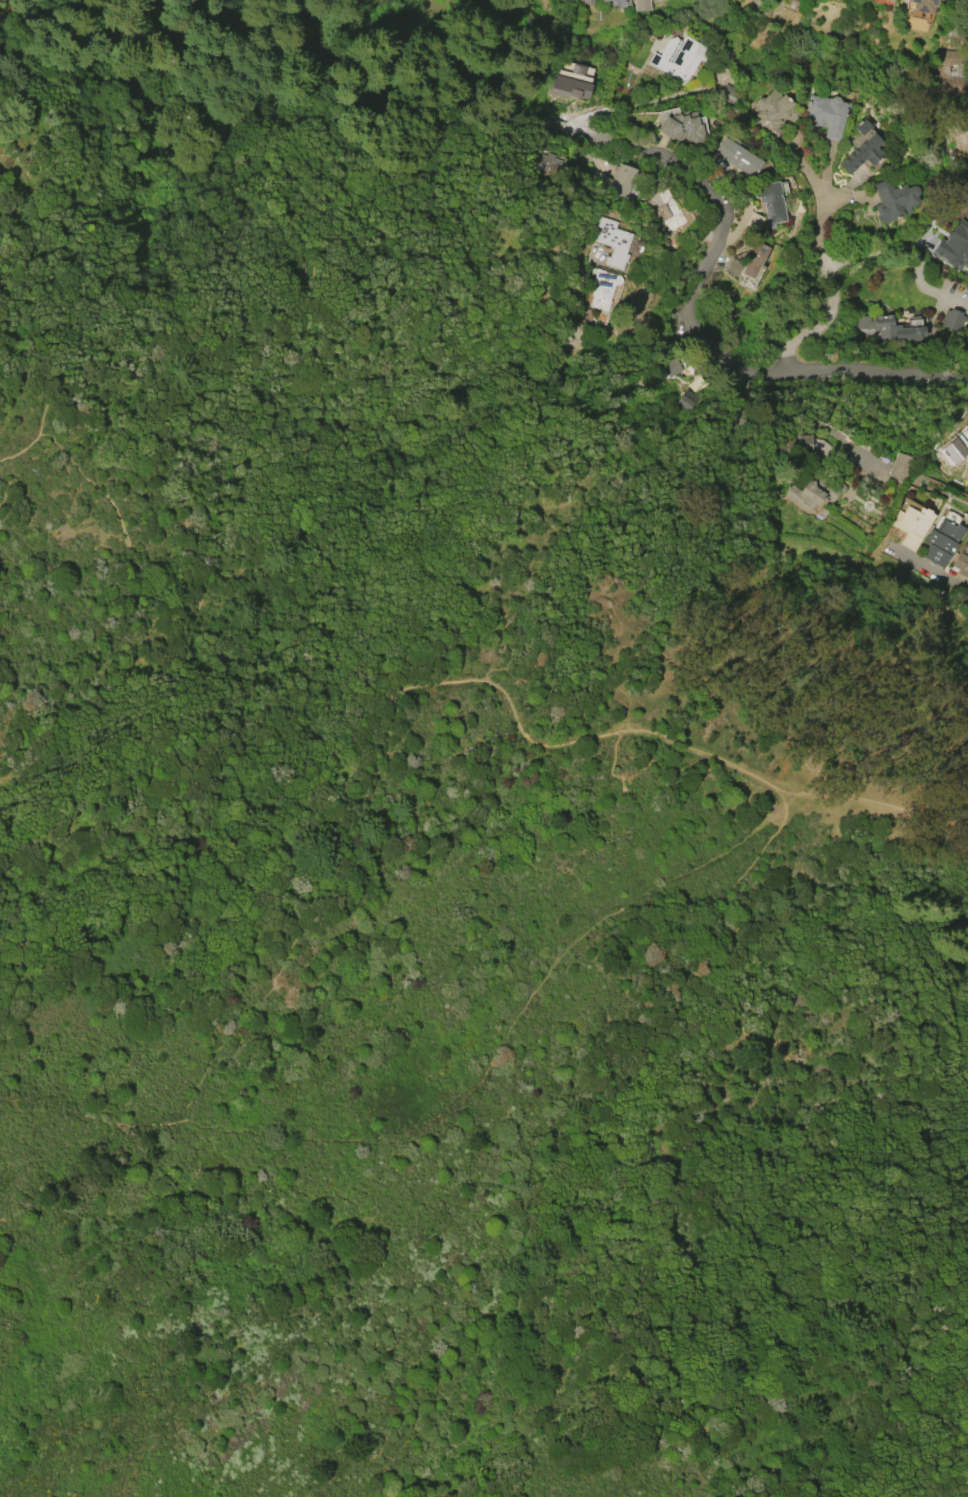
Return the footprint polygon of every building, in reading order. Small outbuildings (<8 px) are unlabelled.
[(634,11),(633,0),(648,0),(649,10),(634,11)] [(906,1),(906,0),(937,0),(935,7),(933,7),(931,14),(912,10),(913,3),(906,1)] [(647,63),(652,52),(658,56),(668,39),(676,37),(682,40),(684,36),(710,50),(703,62),(700,61),(695,70),(693,68),(685,84),(647,63)] [(967,92),(925,91),(925,75),(936,75),(936,50),(967,51),(967,92)] [(551,91),(555,75),(591,84),(587,99),(579,96),(578,98),(551,91)] [(725,84),(738,92),(732,103),(718,95),(725,84)] [(800,113),(791,122),(786,117),(782,121),(784,123),(780,128),(783,130),(774,139),(755,122),(757,120),(758,119),(754,115),(760,108),(756,104),(756,100),(758,97),(762,97),(763,98),(773,88),(781,95),(783,93),(793,103),(791,105),(800,113)] [(805,111),(809,95),(821,98),(821,96),(830,99),(834,96),(838,97),(840,100),(850,102),(839,142),(824,137),(827,127),(815,124),(815,125),(809,124),(811,116),(805,114),(806,111),(805,111)] [(701,124),(705,140),(697,153),(656,130),(664,116),(679,113),(678,112),(687,110),(688,112),(696,110),(699,124),(701,124)] [(854,127),(863,118),(872,126),(870,128),(874,132),(874,133),(882,141),(876,147),(884,155),(873,166),(865,158),(849,175),(838,165),(855,148),(849,142),(858,132),(854,127)] [(966,130),(967,133),(967,150),(961,154),(953,140),(946,144),(944,141),(947,139),(943,134),(948,131),(947,127),(952,124),(954,128),(958,126),(962,132),(966,130)] [(724,136),(763,162),(753,178),(724,159),(725,157),(715,150),(724,136)] [(564,162),(561,170),(554,168),(551,177),(533,170),(540,153),(547,155),(548,152),(555,155),(554,158),(564,162)] [(618,163),(636,169),(627,198),(600,189),(604,177),(613,180),(618,163)] [(880,225),(876,216),(878,215),(874,205),(879,203),(871,184),(880,180),(881,181),(887,178),(892,189),(904,183),(906,188),(912,185),(916,186),(918,191),(917,194),(915,195),(919,203),(909,207),(911,211),(880,225)] [(755,199),(753,187),(778,182),(786,226),(768,230),(763,202),(760,202),(759,198),(755,199)] [(679,209),(686,223),(669,231),(663,219),(659,222),(653,209),(662,204),(657,194),(667,189),(678,210),(679,209)] [(622,271),(603,265),(606,256),(609,257),(612,249),(609,248),(610,246),(591,240),(599,216),(616,222),(614,228),(632,234),(625,254),(628,255),(626,262),(624,262),(622,271)] [(967,223),(967,222),(967,241),(967,243),(967,244),(967,248),(967,250),(967,251),(967,268),(962,265),(959,270),(930,252),(939,237),(942,239),(946,233),(947,234),(953,225),(955,226),(959,219),(967,223)] [(753,240),(770,248),(762,265),(765,266),(754,290),(740,283),(742,278),(740,273),(745,262),(743,261),(753,240)] [(735,276),(724,269),(732,257),(743,264),(735,276)] [(607,311),(590,306),(594,296),(592,295),(594,288),(587,286),(593,267),(619,275),(621,280),(620,282),(617,284),(615,284),(609,301),(610,301),(607,311)] [(941,322),(946,310),(949,311),(950,308),(962,312),(960,316),(963,317),(959,327),(956,326),(954,331),(943,327),(945,324),(941,322)] [(874,316),(892,315),(893,325),(900,324),(900,327),(921,326),(921,339),(894,340),(894,338),(875,339),(874,316)] [(874,331),(873,316),(854,317),(855,332),(874,331)] [(562,346),(555,333),(558,332),(556,329),(565,324),(569,332),(568,333),(571,337),(566,340),(568,343),(562,346)] [(662,364),(675,358),(682,370),(669,377),(662,364)] [(699,397),(686,389),(677,402),(690,411),(699,397)] [(794,435),(811,435),(811,454),(789,454),(790,461),(777,461),(777,443),(786,442),(786,441),(794,441),(794,435)] [(904,482),(887,476),(891,466),(888,465),(890,459),(893,460),(896,452),(913,458),(904,482)] [(845,487),(840,494),(839,493),(835,500),(834,499),(831,503),(822,497),(822,498),(823,499),(819,504),(818,503),(816,506),(814,505),(811,510),(809,508),(807,511),(805,510),(804,511),(798,507),(799,506),(784,495),(791,485),(794,487),(811,463),(823,471),(819,477),(833,487),(837,481),(845,487)] [(889,524),(897,510),(902,513),(906,506),(916,513),(919,507),(923,510),(924,508),(930,512),(929,513),(933,516),(912,551),(899,544),(905,534),(889,524)] [(923,543),(931,529),(934,531),(941,518),(948,522),(948,523),(955,526),(956,524),(964,528),(956,543),(957,544),(949,558),(948,557),(942,568),(921,556),(927,546),(923,543)] [(958,552),(967,558),(967,577),(967,579),(957,573),(959,570),(951,566),(958,552)]
